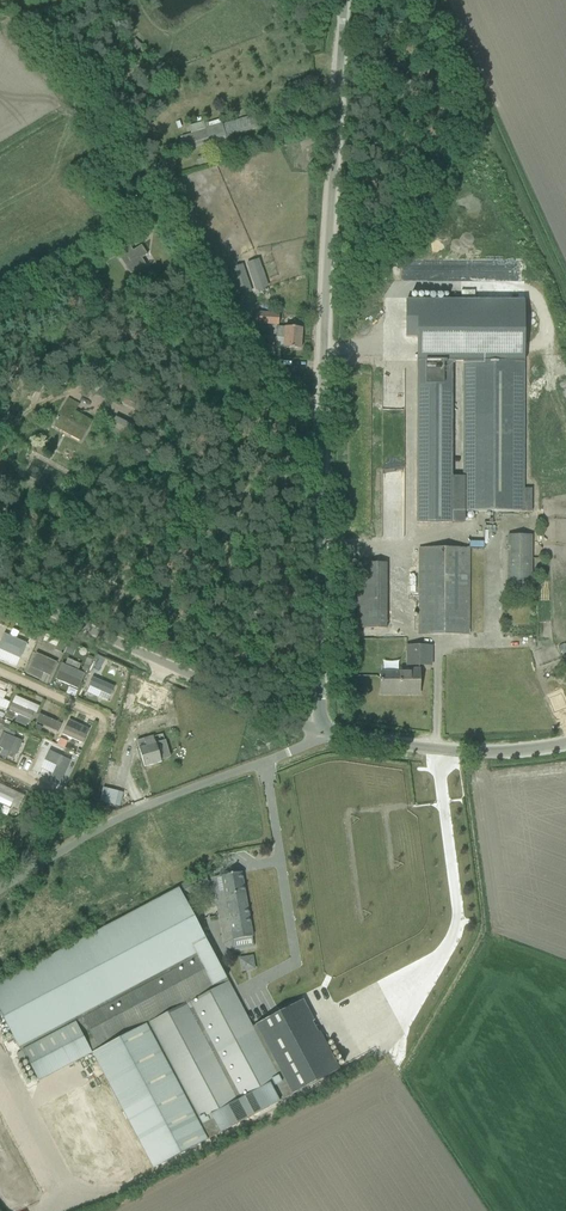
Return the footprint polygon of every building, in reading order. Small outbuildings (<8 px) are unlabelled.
[(257,127),(254,116),(222,125),(225,136),(246,131),(257,127)] [(186,145),(187,149),(209,142),(205,129),(181,136),(184,146),(186,145)] [(130,264),(126,267),(131,275),(146,265),(142,259),(147,255),(141,245),(133,251),(130,246),(121,251),(130,264)] [(99,254),(88,261),(90,263),(94,270),(105,264),(100,256),(99,254)] [(247,266),(256,291),(260,290),(268,287),(267,283),(261,264),(260,262),(259,260),(247,264),(247,266)] [(242,265),(232,269),(242,296),(251,293),(243,267),(242,265)] [(406,301),(406,337),(417,337),(417,523),(463,523),(463,511),(464,477),(452,477),(453,362),(464,362),(525,363),(525,301),(406,301)] [(257,323),(278,325),(279,314),(258,313),(257,323)] [(277,338),(276,347),(301,349),(302,328),(277,327),(276,338),(277,338)] [(253,328),(248,332),(256,342),(257,341),(262,347),(267,343),(261,337),(262,337),(253,328)] [(464,477),(463,511),(532,511),(532,488),(524,488),(525,363),(464,362),(464,477)] [(54,425),(81,441),(91,422),(70,411),(74,404),(68,401),(54,425)] [(109,431),(127,440),(134,427),(115,417),(109,431)] [(72,491),(68,500),(77,504),(81,496),(72,491)] [(506,535),(507,584),(532,584),(532,535),(506,535)] [(419,634),(469,634),(470,549),(419,548),(419,634)] [(357,614),(357,628),(369,628),(387,628),(387,614),(357,614)] [(16,667),(20,658),(26,644),(4,634),(0,644),(0,659),(16,667)] [(36,654),(30,667),(45,674),(48,667),(53,670),(56,663),(36,654)] [(62,665),(56,680),(78,689),(84,675),(77,672),(80,666),(67,660),(64,666),(62,665)] [(381,694),(419,694),(419,669),(409,669),(409,673),(381,672),(381,694)] [(94,676),(87,692),(108,702),(116,686),(94,676)] [(153,686),(156,700),(163,699),(160,685),(153,686)] [(8,709),(10,701),(5,699),(7,691),(0,689),(0,706),(8,709)] [(33,719),(39,704),(15,696),(10,710),(33,719)] [(551,705),(552,707),(556,718),(565,715),(560,701),(551,705)] [(57,735),(62,723),(40,713),(35,725),(57,735)] [(0,738),(0,749),(16,756),(22,741),(2,733),(0,738)] [(137,742),(144,767),(161,762),(156,744),(155,744),(153,737),(137,742)] [(166,739),(159,742),(165,759),(172,756),(166,739)] [(49,752),(45,761),(57,766),(52,778),(60,782),(70,762),(49,752)] [(203,873),(178,886),(179,889),(182,895),(208,882),(203,873)] [(217,894),(211,895),(213,908),(217,907),(223,944),(232,950),(254,947),(252,937),(253,937),(241,873),(221,876),(222,878),(214,879),(217,894)] [(244,1013),(226,979),(203,934),(202,934),(192,914),(192,913),(182,895),(179,889),(96,933),(39,963),(0,983),(0,1013),(18,1048),(20,1047),(22,1051),(16,1054),(20,1061),(26,1058),(38,1081),(92,1053),(153,1169),(339,1070),(319,1032),(317,1033),(312,1022),(314,1021),(302,1000),(252,1027),(244,1013)] [(254,955),(240,956),(240,970),(255,969),(254,955)]
